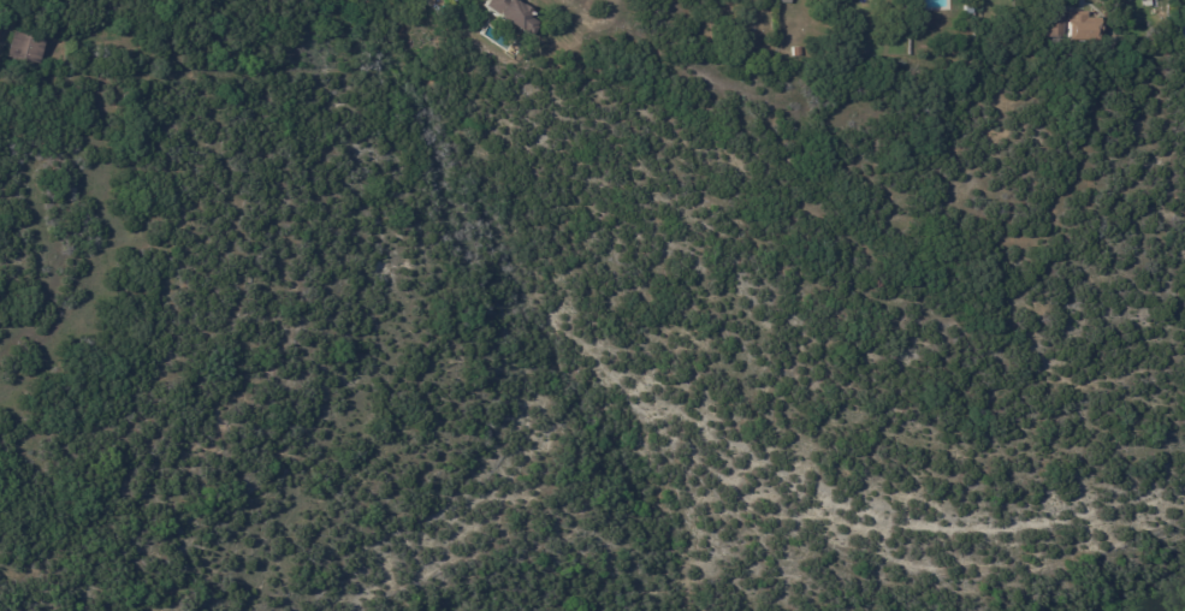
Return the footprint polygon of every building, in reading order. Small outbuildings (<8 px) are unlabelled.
[(486,6),(490,0),(514,0),(517,2),(517,1),(523,6),(525,5),(533,11),(532,13),(538,18),(535,22),(539,24),(537,26),(539,29),(533,37),(523,31),(522,32),(497,14),(497,13),(486,6)] [(1060,17),(1060,36),(1048,35),(1048,38),(1041,38),(1041,31),(1039,31),(1039,12),(1060,12),(1060,17)] [(1080,12),(1084,12),(1084,18),(1096,18),(1096,41),(1090,41),(1062,41),(1062,12),(1080,12)] [(42,66),(11,59),(17,34),(47,42),(42,66)] [(795,58),(794,48),(802,48),(802,57),(795,58)]
